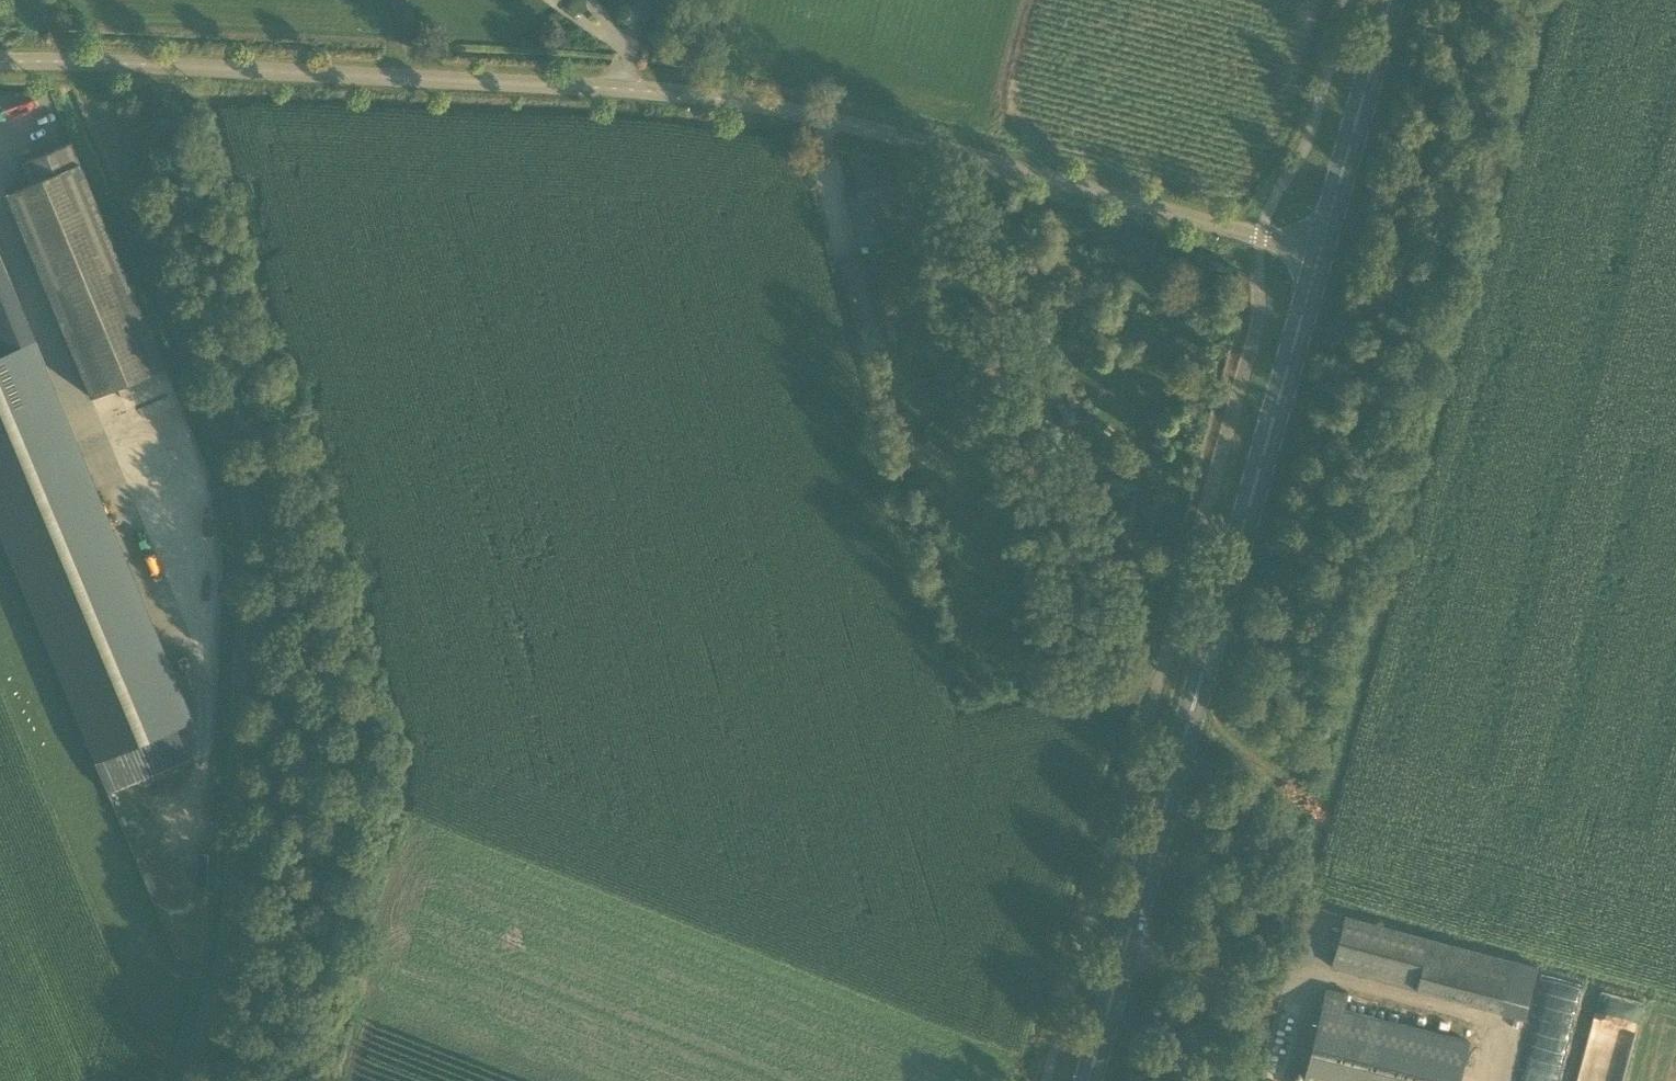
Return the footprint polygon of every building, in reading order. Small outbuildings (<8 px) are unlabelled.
[(169,377),(165,367),(71,142),(22,163),(30,183),(5,194),(91,398),(117,387),(121,396),(169,377)] [(25,316),(0,255),(0,326),(25,316)] [(193,720),(70,424),(67,425),(32,341),(0,355),(0,536),(93,761),(193,720)] [(1331,967),(1524,1019),(1538,968),(1345,916),(1331,967)] [(1582,983),(1542,974),(1519,1080),(1560,1080),(1582,983)] [(1469,1042),(1344,1010),(1348,993),(1325,988),(1302,1080),(1459,1080),(1469,1042)] [(1578,1080),(1622,1080),(1642,1001),(1600,991),(1578,1080)]
